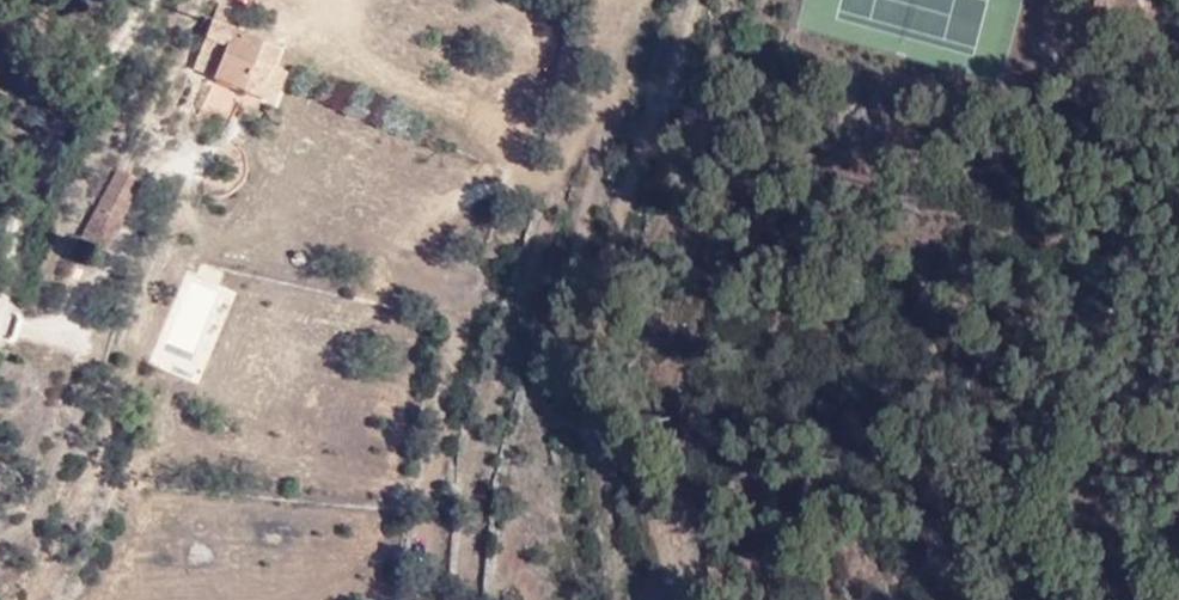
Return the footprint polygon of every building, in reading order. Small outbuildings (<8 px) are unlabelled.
[(225,6),(220,15),(241,24),(245,14),(225,6)] [(238,32),(241,24),(220,15),(196,69),(261,97),(282,53),(238,32)] [(90,247),(103,219),(123,179),(98,165),(62,234),(90,247)]
